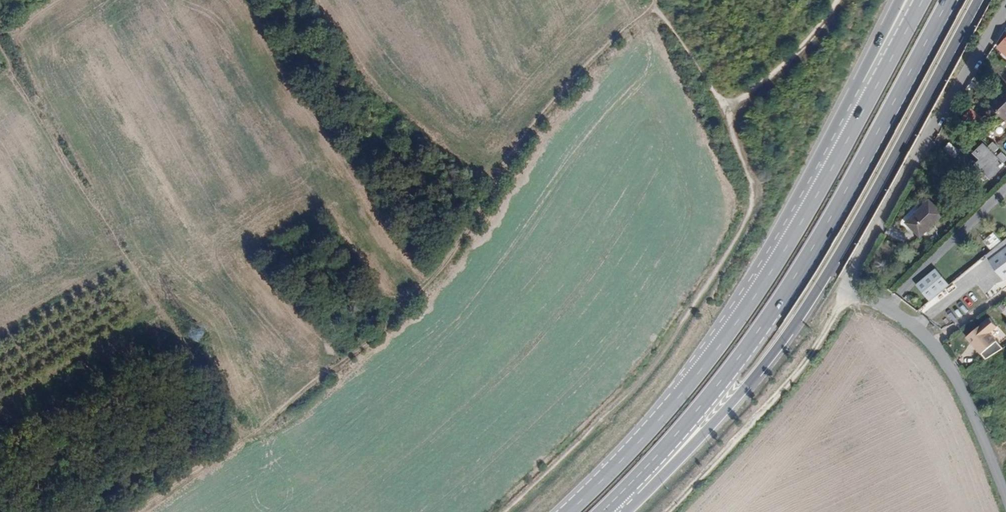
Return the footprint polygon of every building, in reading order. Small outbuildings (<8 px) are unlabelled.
[(997,45),(1005,54),(1005,36),(997,45)] [(966,120),(978,133),(983,128),(972,115),(966,120)] [(949,148),(959,159),(966,152),(956,141),(949,148)] [(985,144),(976,152),(983,159),(977,165),(989,178),(1004,165),(985,144)] [(934,202),(910,223),(923,239),(947,217),(934,202)] [(992,257),(1005,274),(1005,245),(992,257)] [(991,318),(968,338),(984,354),(1001,344),(992,333),(998,327),(991,318)]
